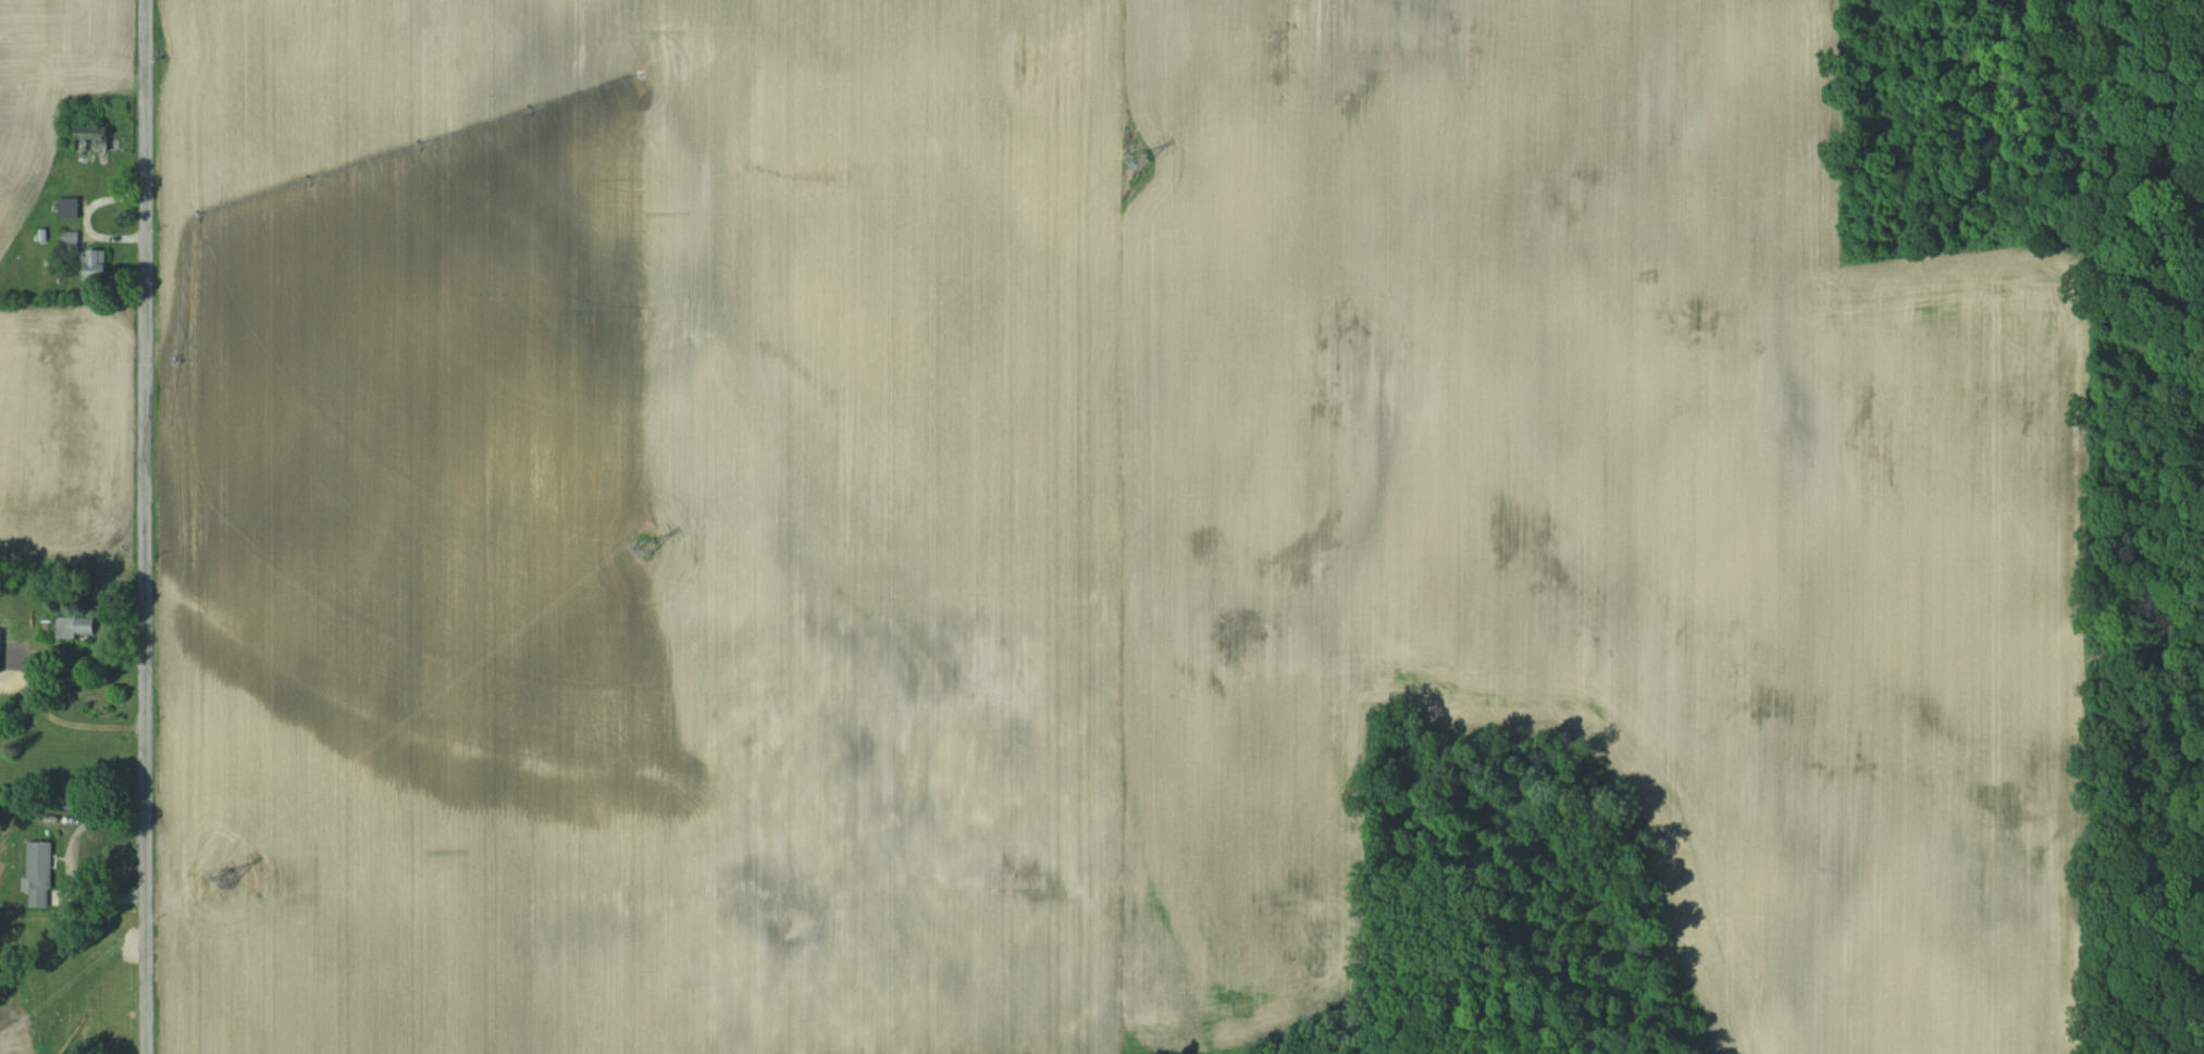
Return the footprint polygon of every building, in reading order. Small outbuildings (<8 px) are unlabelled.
[(76,151),(108,151),(108,127),(76,126),(76,151)] [(56,197),(57,218),(78,218),(78,197),(56,197)] [(105,250),(85,250),(85,278),(105,278),(105,250)] [(94,616),(55,616),(55,639),(94,639),(94,616)] [(51,841),(27,841),(27,908),(51,908),(51,841)]
